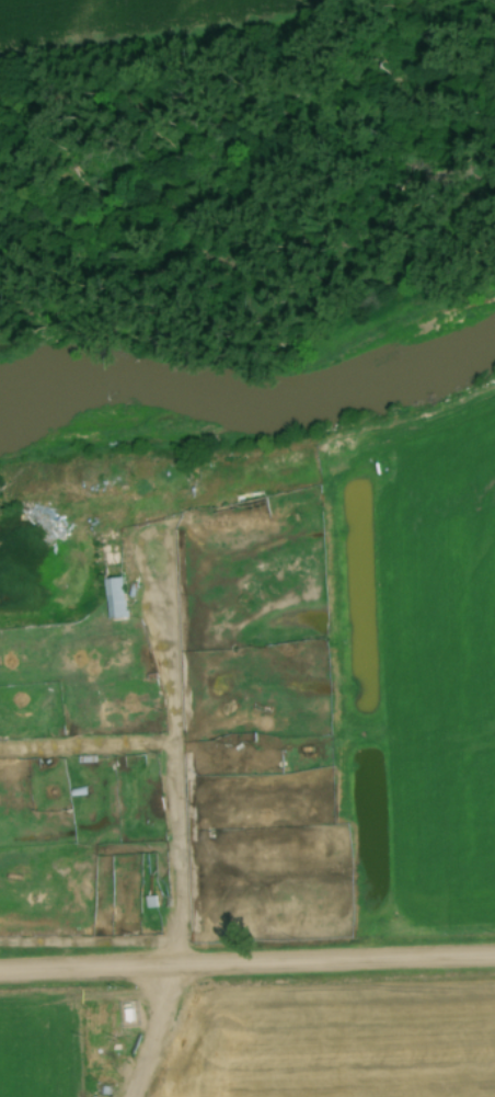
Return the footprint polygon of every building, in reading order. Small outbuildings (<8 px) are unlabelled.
[(100,570),(106,620),(126,618),(120,568),(100,570)] [(124,757),(124,766),(143,766),(143,757),(124,757)]
